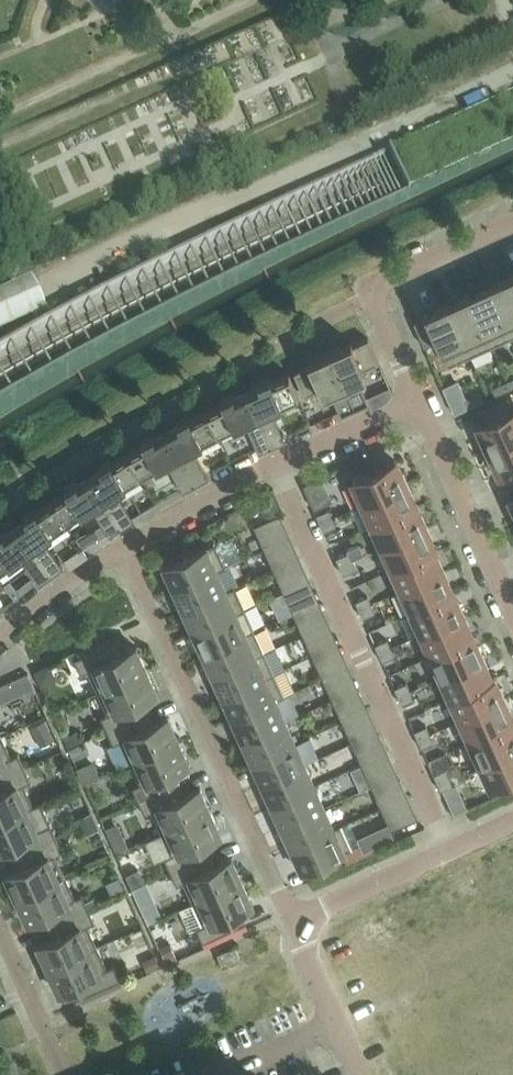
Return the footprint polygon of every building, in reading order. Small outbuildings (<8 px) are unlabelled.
[(0,260),(0,292),(1,294),(66,263),(55,235),(0,260)] [(512,334),(512,275),(512,272),(490,282),(512,334)] [(468,292),(492,345),(512,335),(512,334),(490,282),(468,292)] [(446,302),(470,355),(492,345),(468,292),(446,302)] [(470,355),(446,302),(424,312),(448,365),(470,355)] [(330,350),(355,408),(369,402),(359,379),(367,375),(364,368),(379,361),(368,337),(353,344),(351,341),(330,350)] [(355,408),(330,350),(308,360),(309,364),(294,371),(305,394),(320,388),(323,395),(331,391),(341,414),(355,408)] [(247,391),(273,447),(286,440),(271,409),(299,397),(289,373),(272,380),(270,376),(258,382),(260,386),(247,391)] [(512,387),(508,380),(492,387),(496,394),(512,387)] [(223,403),(211,409),(222,432),(245,421),(259,453),(273,447),(247,391),(235,397),(233,393),(221,399),(223,403)] [(465,399),(468,407),(484,400),(481,392),(465,399)] [(486,448),(512,436),(512,404),(509,396),(481,409),(486,421),(478,424),(484,436),(481,437),(486,448)] [(179,425),(167,431),(196,485),(209,478),(193,447),(218,434),(222,432),(211,409),(207,411),(191,419),(189,415),(177,421),(179,425)] [(128,453),(141,476),(167,461),(183,492),(196,485),(167,431),(155,438),(153,434),(142,441),(144,444),(128,453)] [(512,480),(512,479),(512,436),(486,448),(498,475),(509,471),(512,480)] [(101,469),(90,476),(123,528),(135,520),(116,491),(141,476),(128,453),(113,462),(110,459),(99,466),(101,469)] [(353,479),(363,501),(407,481),(402,470),(401,471),(396,460),(388,463),(388,464),(371,472),(371,471),(353,479)] [(52,501),(67,522),(92,506),(110,536),(123,528),(90,476),(78,484),(76,480),(65,487),(67,491),(52,501)] [(363,501),(373,523),(417,503),(407,481),(363,501)] [(16,527),(51,576),(63,567),(43,539),(67,522),(52,501),(38,511),(35,507),(24,515),(27,519),(16,527)] [(373,523),(382,544),(427,524),(417,503),(373,523)] [(317,514),(320,522),(332,517),(329,509),(317,514)] [(336,525),(332,517),(320,522),(324,531),(336,525)] [(427,524),(382,544),(392,566),(436,546),(427,524)] [(260,536),(265,547),(288,537),(283,525),(260,536)] [(19,556),(40,584),(51,576),(16,527),(5,535),(2,531),(0,533),(0,571),(19,556)] [(288,537),(265,547),(270,559),(293,548),(288,537)] [(164,566),(174,588),(225,565),(215,543),(164,566)] [(392,566),(402,588),(444,569),(436,551),(438,550),(436,546),(392,566)] [(348,552),(336,557),(340,566),(352,560),(348,552)] [(356,569),(352,560),(340,566),(344,574),(356,569)] [(225,565),(174,588),(184,610),(235,587),(235,586),(227,590),(218,570),(226,566),(225,565)] [(280,579),(285,591),(308,580),(303,569),(280,579)] [(402,588),(412,609),(454,590),(444,569),(402,588)] [(308,580),(285,591),(290,602),(313,592),(308,580)] [(184,610),(194,631),(245,609),(235,587),(184,610)] [(412,609),(422,631),(464,612),(454,590),(412,609)] [(356,600),(360,609),(371,604),(368,595),(356,600)] [(375,612),(371,604),(360,609),(363,617),(375,612)] [(194,631),(204,653),(255,630),(254,629),(246,633),(237,613),(245,609),(194,631)] [(299,622),(304,634),(327,623),(322,612),(299,622)] [(422,631),(432,653),(473,634),(464,612),(422,631)] [(327,623),(304,634),(310,645),(333,635),(327,623)] [(255,630),(204,653),(213,675),(264,652),(255,630)] [(473,634),(432,653),(441,675),(483,656),(473,634)] [(376,644),(379,652),(391,647),(387,638),(376,644)] [(88,670),(98,691),(147,669),(136,645),(123,651),(117,639),(75,659),(81,673),(88,670)] [(391,647),(379,652),(383,660),(395,655),(391,647)] [(274,673),(264,652),(213,675),(223,696),(274,673)] [(319,665),(324,677),(347,667),(342,655),(319,665)] [(441,675),(451,696),(495,676),(495,675),(492,676),(483,656),(441,675)] [(347,667),(324,677),(329,688),(352,678),(347,667)] [(158,693),(147,669),(98,691),(108,713),(101,716),(107,730),(150,710),(145,699),(158,693)] [(284,695),(274,673),(223,696),(233,718),(284,695)] [(505,698),(495,676),(451,696),(461,718),(505,698)] [(395,687),(399,695),(411,690),(407,682),(395,687)] [(411,690),(399,695),(403,704),(414,698),(411,690)] [(284,695),(233,718),(243,739),(286,720),(276,699),(284,696),(284,695)] [(338,709),(343,720),(367,710),(361,698),(338,709)] [(461,718),(471,740),(512,721),(512,715),(505,698),(461,718)] [(150,710),(107,730),(113,744),(120,741),(130,762),(179,739),(168,716),(155,722),(150,710)] [(367,710),(343,720),(349,732),(372,721),(367,710)] [(50,717),(22,726),(29,747),(57,738),(50,717)] [(243,739),(253,761),(296,742),(286,720),(243,739)] [(471,740),(481,762),(512,747),(512,721),(471,740)] [(415,730),(418,739),(430,733),(426,725),(415,730)] [(434,742),(430,733),(418,739),(422,747),(434,742)] [(25,767),(19,753),(11,756),(2,735),(0,736),(0,778),(25,767)] [(179,739),(130,762),(140,783),(133,786),(139,800),(182,781),(177,769),(190,763),(179,739)] [(305,763),(296,742),(253,761),(262,783),(305,763)] [(358,752),(363,763),(386,753),(381,742),(358,752)] [(481,762),(493,787),(512,778),(512,747),(481,762)] [(386,753),(363,763),(368,775),(391,765),(386,753)] [(262,783),(272,804),(315,785),(305,763),(262,783)] [(25,767),(0,778),(0,820),(34,805),(24,784),(31,781),(25,767)] [(434,773),(438,782),(450,776),(446,768),(434,773)] [(454,785),(450,776),(438,782),(442,790),(454,785)] [(152,811),(162,832),(211,810),(200,786),(187,792),(182,781),(139,800),(145,814),(152,811)] [(459,784),(448,790),(457,810),(469,805),(459,784)] [(315,785),(272,804),(282,826),(325,807),(315,785)] [(377,795),(383,807),(406,796),(400,785),(377,795)] [(406,796),(383,807),(388,818),(411,808),(406,796)] [(14,857),(57,837),(51,823),(43,826),(34,805),(0,820),(0,849),(9,845),(14,857)] [(282,826),(292,848),(343,825),(342,824),(334,827),(325,807),(282,826)] [(211,810),(162,832),(171,854),(164,857),(171,871),(214,851),(208,840),(222,834),(211,810)] [(366,850),(396,833),(388,819),(359,836),(366,850)] [(343,825),(292,848),(302,870),(320,862),(322,867),(335,861),(333,856),(353,847),(343,825)] [(57,837),(14,857),(19,868),(6,874),(17,898),(65,876),(56,854),(63,851),(57,837)] [(184,881),(194,903),(243,880),(232,857),(219,863),(214,851),(171,871),(177,885),(184,881)] [(65,876),(17,898),(27,922),(41,915),(46,927),(89,908),(82,894),(75,897),(65,876)] [(243,880),(194,903),(203,924),(196,927),(203,942),(246,923),(240,910),(254,904),(243,880)] [(89,908),(46,927),(51,939),(38,945),(48,968),(97,946),(88,925),(95,921),(89,908)] [(218,953),(223,966),(241,958),(236,945),(218,953)] [(97,946),(48,968),(59,992),(72,986),(78,998),(121,979),(114,964),(107,967),(97,946)]
